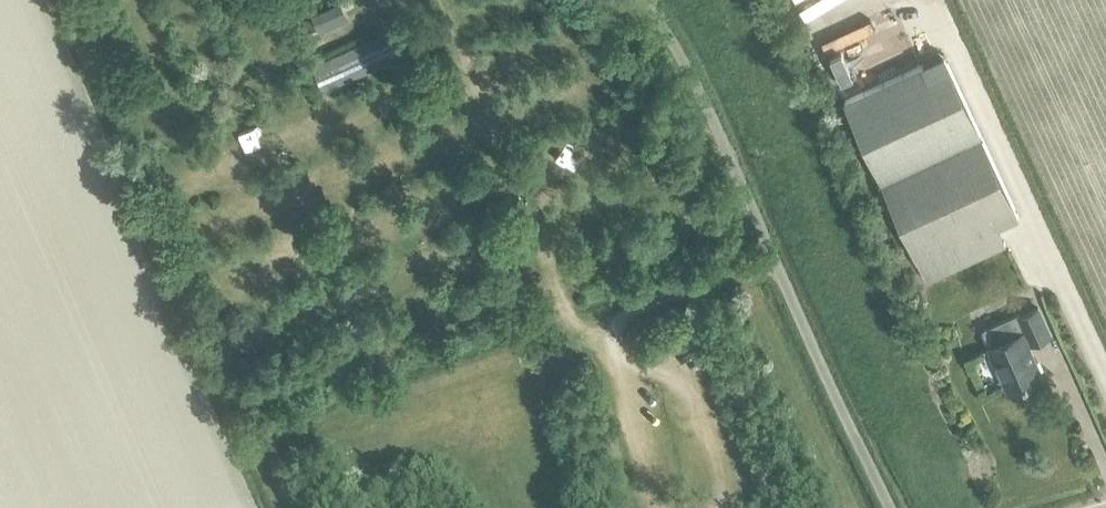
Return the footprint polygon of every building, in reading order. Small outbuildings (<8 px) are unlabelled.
[(313,11),(321,29),(347,17),(340,0),(336,0),(313,11)] [(317,66),(325,85),(349,74),(381,60),(373,42),(340,56),(317,66)] [(996,225),(1018,215),(943,54),(843,100),(927,280),(1005,244),(996,225)] [(990,345),(989,346),(1009,390),(1041,376),(1027,344),(1050,334),(1037,307),(1020,315),(1019,313),(983,329),(990,345)]
